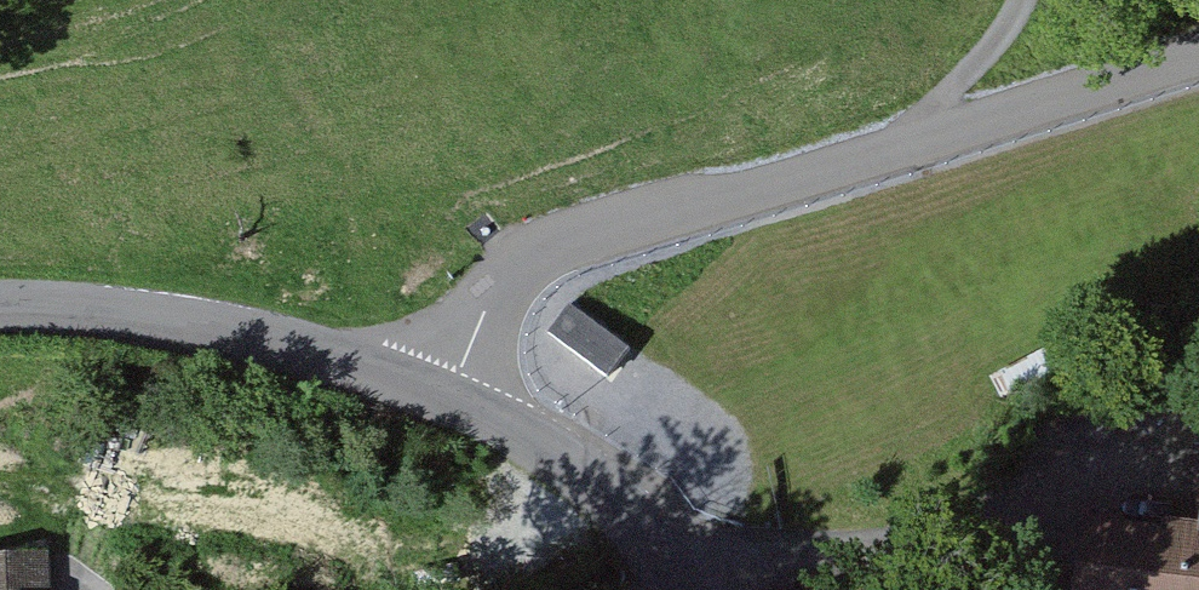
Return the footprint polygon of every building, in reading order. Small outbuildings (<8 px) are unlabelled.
[(569,305),(548,332),(611,382),(632,354),(569,305)] [(1195,537),(1080,527),(1074,589),(1198,589),(1198,487),(1195,537)] [(48,555),(0,557),(0,589),(49,589),(48,555)]
